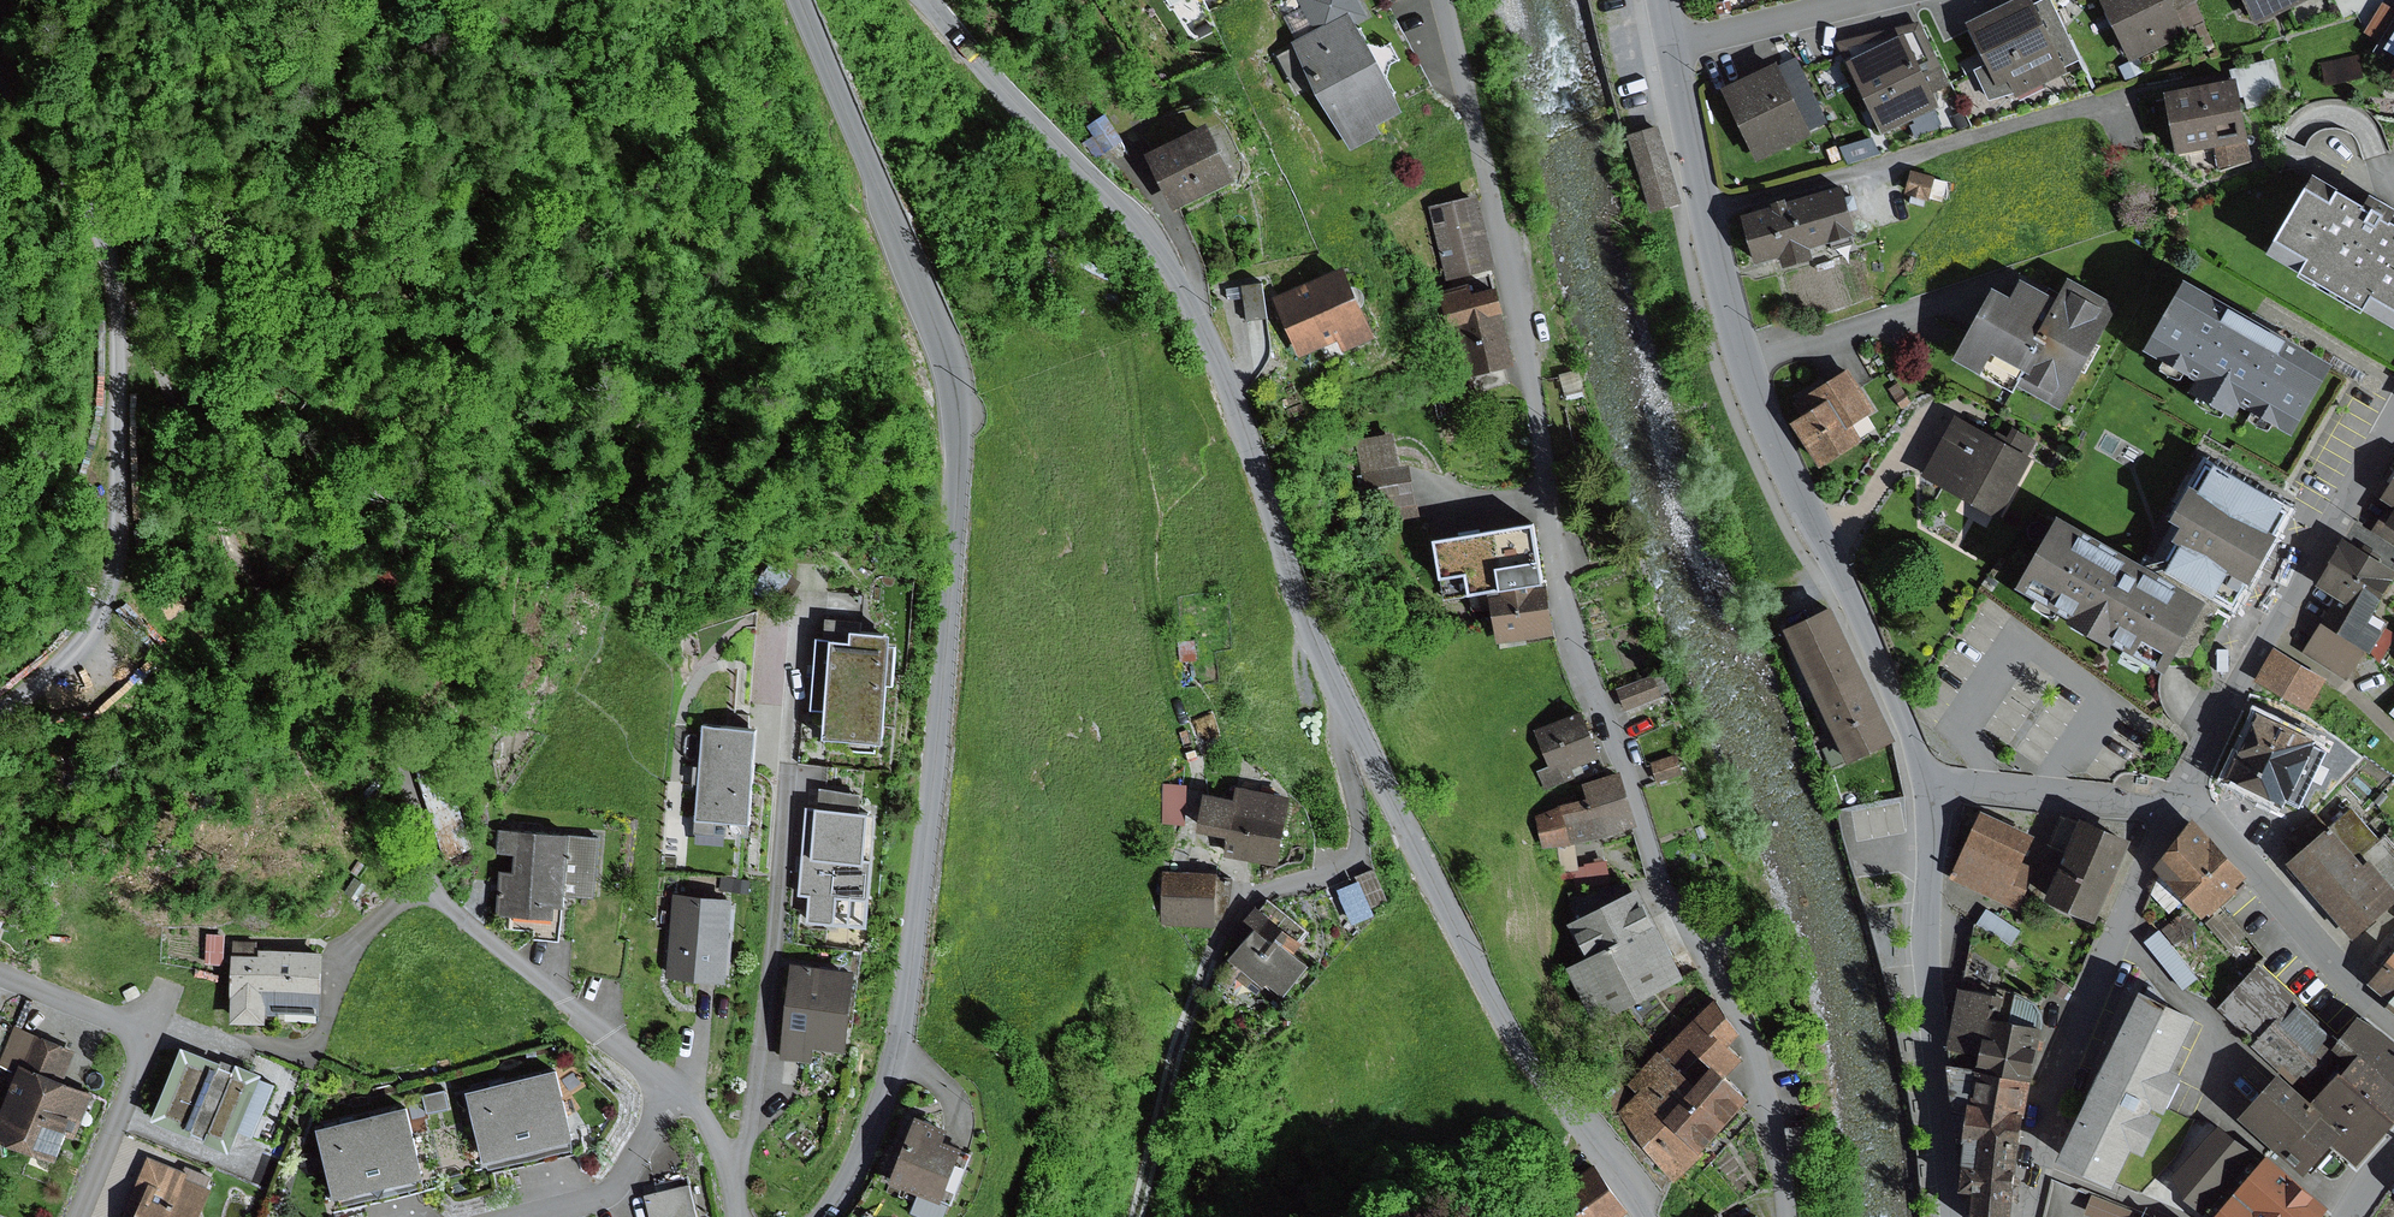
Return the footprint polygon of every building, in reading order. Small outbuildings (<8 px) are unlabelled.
[(1367,0),(1301,0),(1315,26),(1294,37),(1297,44),(1278,54),(1298,91),(1319,79),(1355,146),(1382,131),(1377,121),(1408,105),(1405,99),(1361,17),(1373,11),(1367,0)] [(1963,26),(1984,68),(1972,72),(1987,102),(2013,95),(2015,97),(2064,75),(2060,68),(2030,7),(2027,0),(2018,0),(1963,26)] [(2030,7),(2060,68),(2078,60),(2049,0),(2045,0),(2030,7)] [(2128,65),(2186,37),(2168,0),(2096,0),(2128,65)] [(2186,37),(2208,26),(2195,0),(2168,0),(2186,37)] [(2252,27),(2308,0),(2239,0),(2252,27)] [(2393,21),(2393,8),(2382,1),(2362,35),(2380,45),(2393,21)] [(2380,45),(2373,54),(2393,67),(2384,82),(2393,88),(2393,21),(2380,45)] [(1919,25),(1896,30),(1918,78),(1941,67),(1919,25)] [(1896,30),(1834,43),(1879,140),(1937,114),(1928,96),(1949,86),(1941,67),(1918,78),(1896,30)] [(2358,56),(2320,64),(2325,87),(2363,79),(2358,56)] [(1794,57),(1772,67),(1804,133),(1826,123),(1794,57)] [(2272,58),(2231,70),(2240,99),(2243,99),(2246,111),(2284,99),(2272,58)] [(2139,62),(2119,72),(2124,83),(2144,73),(2139,62)] [(1772,67),(1718,93),(1753,166),(1807,140),(1804,133),(1772,67)] [(2232,84),(2160,99),(2173,159),(2211,151),(2215,171),(2248,165),(2232,84)] [(1110,111),(1088,124),(1104,150),(1125,137),(1110,111)] [(1213,117),(1149,150),(1176,204),(1240,172),(1213,117)] [(1662,129),(1633,137),(1654,212),(1683,204),(1662,129)] [(1872,138),(1842,149),(1848,165),(1878,154),(1872,138)] [(1909,173),(1903,195),(1926,201),(1932,179),(1909,173)] [(2305,186),(2260,263),(2388,337),(2393,327),(2393,236),(2383,230),(2388,220),(2361,205),(2355,214),(2305,186)] [(1837,191),(1735,221),(1750,269),(1776,261),(1779,272),(1809,263),(1807,254),(1852,241),(1837,191)] [(1482,193),(1432,205),(1450,274),(1499,262),(1482,193)] [(1348,264),(1278,294),(1303,353),(1339,338),(1343,346),(1377,331),(1348,264)] [(1267,278),(1244,281),(1248,316),(1271,313),(1267,278)] [(1505,279),(1444,295),(1453,330),(1462,328),(1473,369),(1519,357),(1506,306),(1511,305),(1505,279)] [(2003,305),(1984,295),(1947,367),(2008,398),(2013,389),(2056,412),(2110,310),(2062,285),(2052,304),(2014,284),(2003,305)] [(2255,335),(2178,291),(2138,360),(2188,389),(2181,402),(2224,426),(2232,412),(2285,442),(2324,375),(2255,335)] [(1456,388),(1474,383),(1468,359),(1451,364),(1456,388)] [(1506,365),(1473,374),(1478,390),(1510,381),(1506,365)] [(1581,367),(1562,371),(1567,393),(1586,389),(1581,367)] [(1801,420),(1790,426),(1817,470),(1861,444),(1851,427),(1874,413),(1847,369),(1791,402),(1801,420)] [(2004,448),(1954,420),(1922,479),(1995,519),(2036,444),(2013,431),(2004,448)] [(1396,430),(1357,437),(1373,522),(1421,514),(1411,463),(1403,464),(1396,430)] [(2295,493),(2224,452),(2219,460),(2212,456),(2179,511),(2188,517),(2180,530),(2186,536),(2173,559),(2241,599),(2298,503),(2292,499),(2295,493)] [(2386,493),(2393,499),(2393,480),(2386,493)] [(2214,590),(2067,506),(2027,576),(2174,660),(2214,590)] [(2390,517),(2383,513),(2374,527),(2393,540),(2393,520),(2390,517)] [(1540,515),(1439,531),(1445,572),(1471,567),(1474,588),(1491,585),(1551,575),(1540,515)] [(2348,535),(2322,580),(2340,591),(2325,616),(2371,643),(2375,645),(2388,624),(2373,616),(2393,581),(2393,561),(2348,535)] [(1551,575),(1491,585),(1500,640),(1560,630),(1551,575)] [(1836,601),(1789,623),(1851,757),(1899,735),(1836,601)] [(2371,643),(2325,616),(2304,651),(2350,678),(2371,643)] [(817,633),(813,707),(829,708),(827,746),(877,749),(878,736),(890,737),(893,677),(899,677),(901,639),(898,639),(898,627),(856,625),(855,635),(817,633)] [(2329,675),(2276,646),(2258,677),(2311,707),(2329,675)] [(1664,670),(1619,687),(1627,708),(1672,690),(1664,670)] [(1550,763),(1538,768),(1547,788),(1580,774),(1576,765),(1606,752),(1586,707),(1535,730),(1550,763)] [(2319,735),(2262,708),(2231,772),(2288,799),(2319,735)] [(759,726),(705,723),(699,820),(753,823),(759,726)] [(1678,753),(1652,761),(1658,780),(1684,772),(1678,753)] [(1171,762),(1177,781),(1193,776),(1186,757),(1171,762)] [(1590,793),(1565,801),(1577,839),(1636,821),(1620,769),(1586,779),(1590,793)] [(1187,783),(1164,783),(1163,822),(1186,822),(1187,783)] [(821,785),(820,805),(864,808),(865,789),(821,785)] [(1237,795),(1208,790),(1201,828),(1231,833),(1227,853),(1282,862),(1293,794),(1239,785),(1237,795)] [(1854,787),(1838,791),(1843,807),(1859,803),(1854,787)] [(1577,839),(1565,801),(1537,813),(1545,846),(1577,839)] [(2337,817),(2393,884),(2393,839),(2389,833),(2384,837),(2354,803),(2337,817)] [(820,805),(806,805),(801,892),(813,892),(811,918),(870,921),(877,809),(864,808),(820,805)] [(2038,830),(1985,805),(1952,876),(2019,907),(2038,866),(2024,860),(2038,830)] [(2136,834),(2087,812),(2083,821),(2071,849),(2052,892),(2101,914),(2136,834)] [(2071,849),(2083,821),(2065,812),(2052,841),(2071,849)] [(2252,869),(2198,813),(2160,862),(2164,867),(2189,894),(2205,912),(2252,869)] [(2337,817),(2290,858),(2355,933),(2393,899),(2393,884),(2337,817)] [(603,835),(501,827),(499,849),(518,851),(517,870),(503,869),(500,912),(508,913),(507,927),(537,929),(536,937),(562,939),(565,906),(570,906),(570,896),(597,898),(603,835)] [(1375,867),(1357,875),(1370,906),(1388,898),(1375,867)] [(2189,894),(2164,867),(2154,891),(2171,912),(2189,894)] [(1220,870),(1165,870),(1165,924),(1220,925),(1220,870)] [(751,878),(735,877),(734,891),(751,891),(751,878)] [(1591,955),(1662,921),(1643,884),(1573,918),(1591,955)] [(735,894),(676,890),(669,975),(728,979),(735,894)] [(1311,929),(1269,897),(1241,932),(1248,937),(1232,957),(1285,998),(1315,960),(1297,946),(1311,929)] [(2223,906),(2207,921),(2232,948),(2248,934),(2223,906)] [(1989,907),(1979,922),(2011,944),(2022,930),(1989,907)] [(2201,925),(2187,908),(2164,927),(2178,944),(2201,925)] [(1591,955),(1574,963),(1599,1014),(1686,972),(1662,921),(1591,955)] [(2160,927),(2146,938),(2184,987),(2199,976),(2160,927)] [(226,933),(208,933),(207,963),(225,963),(226,933)] [(261,954),(235,953),(233,1022),(266,1023),(267,1010),(323,1012),(325,950),(261,948),(261,954)] [(1970,950),(1963,983),(1996,990),(2000,969),(1970,950)] [(2373,979),(2393,997),(2393,954),(2373,979)] [(859,968),(793,960),(782,1057),(815,1061),(816,1046),(850,1050),(859,968)] [(2337,1030),(2262,962),(2228,999),(2263,1032),(2259,1036),(2298,1072),(2337,1030)] [(2059,978),(2053,989),(2065,996),(2072,986),(2059,978)] [(2205,1007),(2148,980),(2066,1150),(2119,1176),(2138,1137),(2152,1144),(2169,1109),(2157,1103),(2160,1098),(2174,1104),(2193,1065),(2180,1059),(2205,1007)] [(1950,1042),(1952,1058),(2035,1076),(2048,1023),(2047,1023),(2046,1009),(2039,999),(2019,989),(2019,994),(1996,990),(1963,983),(1950,1042)] [(1743,1030),(1718,996),(1699,1016),(1730,1045),(1743,1030)] [(2393,1069),(2393,1029),(2362,1008),(2337,1042),(2356,1056),(2366,1045),(2393,1069)] [(1730,1045),(1699,1016),(1671,1048),(1699,1074),(1667,1109),(1707,1146),(1758,1091),(1733,1068),(1744,1057),(1730,1045)] [(22,1070),(37,1033),(16,1025),(1,1062),(22,1070)] [(37,1033),(22,1070),(0,1123),(0,1135),(58,1159),(69,1132),(78,1136),(96,1091),(70,1081),(82,1051),(37,1033)] [(1699,1074),(1671,1048),(1665,1042),(1629,1081),(1640,1091),(1643,1087),(1667,1109),(1699,1074)] [(265,1070),(184,1043),(155,1117),(233,1147),(265,1070)] [(2349,1064),(2393,1102),(2393,1069),(2366,1045),(2356,1056),(2349,1064)] [(1952,1058),(1966,1182),(1978,1184),(1978,1216),(2015,1216),(2035,1076),(1952,1058)] [(2317,1094),(2328,1104),(2326,1107),(2348,1125),(2337,1138),(2363,1160),(2393,1124),(2393,1102),(2349,1064),(2347,1061),(2317,1094)] [(560,1066),(471,1091),(492,1166),(580,1141),(560,1066)] [(2317,1094),(2283,1066),(2245,1111),(2312,1167),(2337,1138),(2348,1125),(2326,1107),(2328,1104),(2317,1094)] [(1614,1085),(1605,1093),(1620,1111),(1628,1102),(1614,1085)] [(1667,1109),(1643,1087),(1640,1091),(1628,1102),(1620,1111),(1675,1181),(1707,1146),(1667,1109)] [(446,1089),(426,1094),(430,1111),(450,1107),(446,1089)] [(408,1103),(320,1126),(340,1203),(428,1180),(408,1103)] [(951,1125),(918,1112),(893,1179),(952,1202),(973,1148),(946,1138),(951,1125)] [(2223,1122),(2175,1173),(2188,1194),(2216,1216),(2266,1156),(2223,1122)] [(2273,1147),(2266,1156),(2216,1216),(2215,1216),(2322,1216),(2337,1199),(2273,1147)] [(147,1154),(122,1216),(205,1216),(203,1213),(213,1188),(185,1177),(188,1170),(147,1154)] [(1601,1157),(1554,1189),(1556,1216),(1623,1216),(1636,1207),(1601,1157)] [(652,1216),(689,1216),(693,1216),(701,1214),(693,1182),(646,1194),(652,1216)] [(2087,1211),(2104,1216),(2132,1216),(2135,1209),(2094,1193),(2087,1211)] [(1726,1207),(1708,1216),(1732,1216),(1726,1207)]
